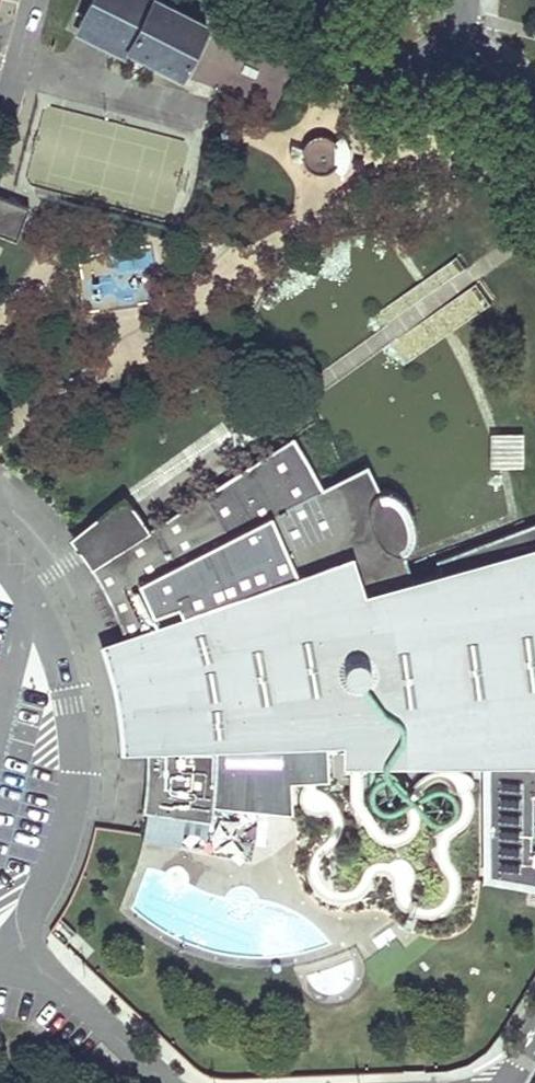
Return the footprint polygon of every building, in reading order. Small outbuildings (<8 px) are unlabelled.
[(106,33),(130,46),(130,47),(182,72),(208,23),(163,0),(94,0),(82,22),(106,33)] [(204,42),(193,83),(281,106),(292,66),(204,42)] [(337,165),(338,146),(335,142),(329,138),(321,136),(314,137),(308,141),(304,147),(303,151),(303,154),(303,159),(306,167),(312,172),(320,175),(327,174),(332,172),(336,168),(337,165)] [(16,239),(29,205),(0,194),(0,233),(16,239)] [(525,435),(491,435),(491,446),(491,466),(498,466),(524,467),(525,435)] [(90,567),(107,593),(126,635),(130,650),(131,657),(135,671),(138,681),(140,694),(142,705),(142,707),(144,725),(145,751),(145,780),(141,811),(211,823),(212,805),(289,812),(288,780),(325,779),(324,744),(343,743),(343,764),(346,765),(364,764),(484,766),(483,879),(534,889),(534,524),(439,560),(442,573),(414,580),(407,558),(406,556),(409,551),(411,545),(412,538),(412,532),(411,526),(410,521),(408,516),(405,511),(402,507),(400,504),(396,501),(392,498),(388,495),(384,494),(381,493),(368,466),(347,477),(324,489),(311,463),(295,438),(205,494),(148,530),(90,567)] [(90,567),(148,530),(123,498),(71,538),(90,567)] [(138,681),(129,683),(133,708),(142,707),(142,705),(140,694),(138,681)]
